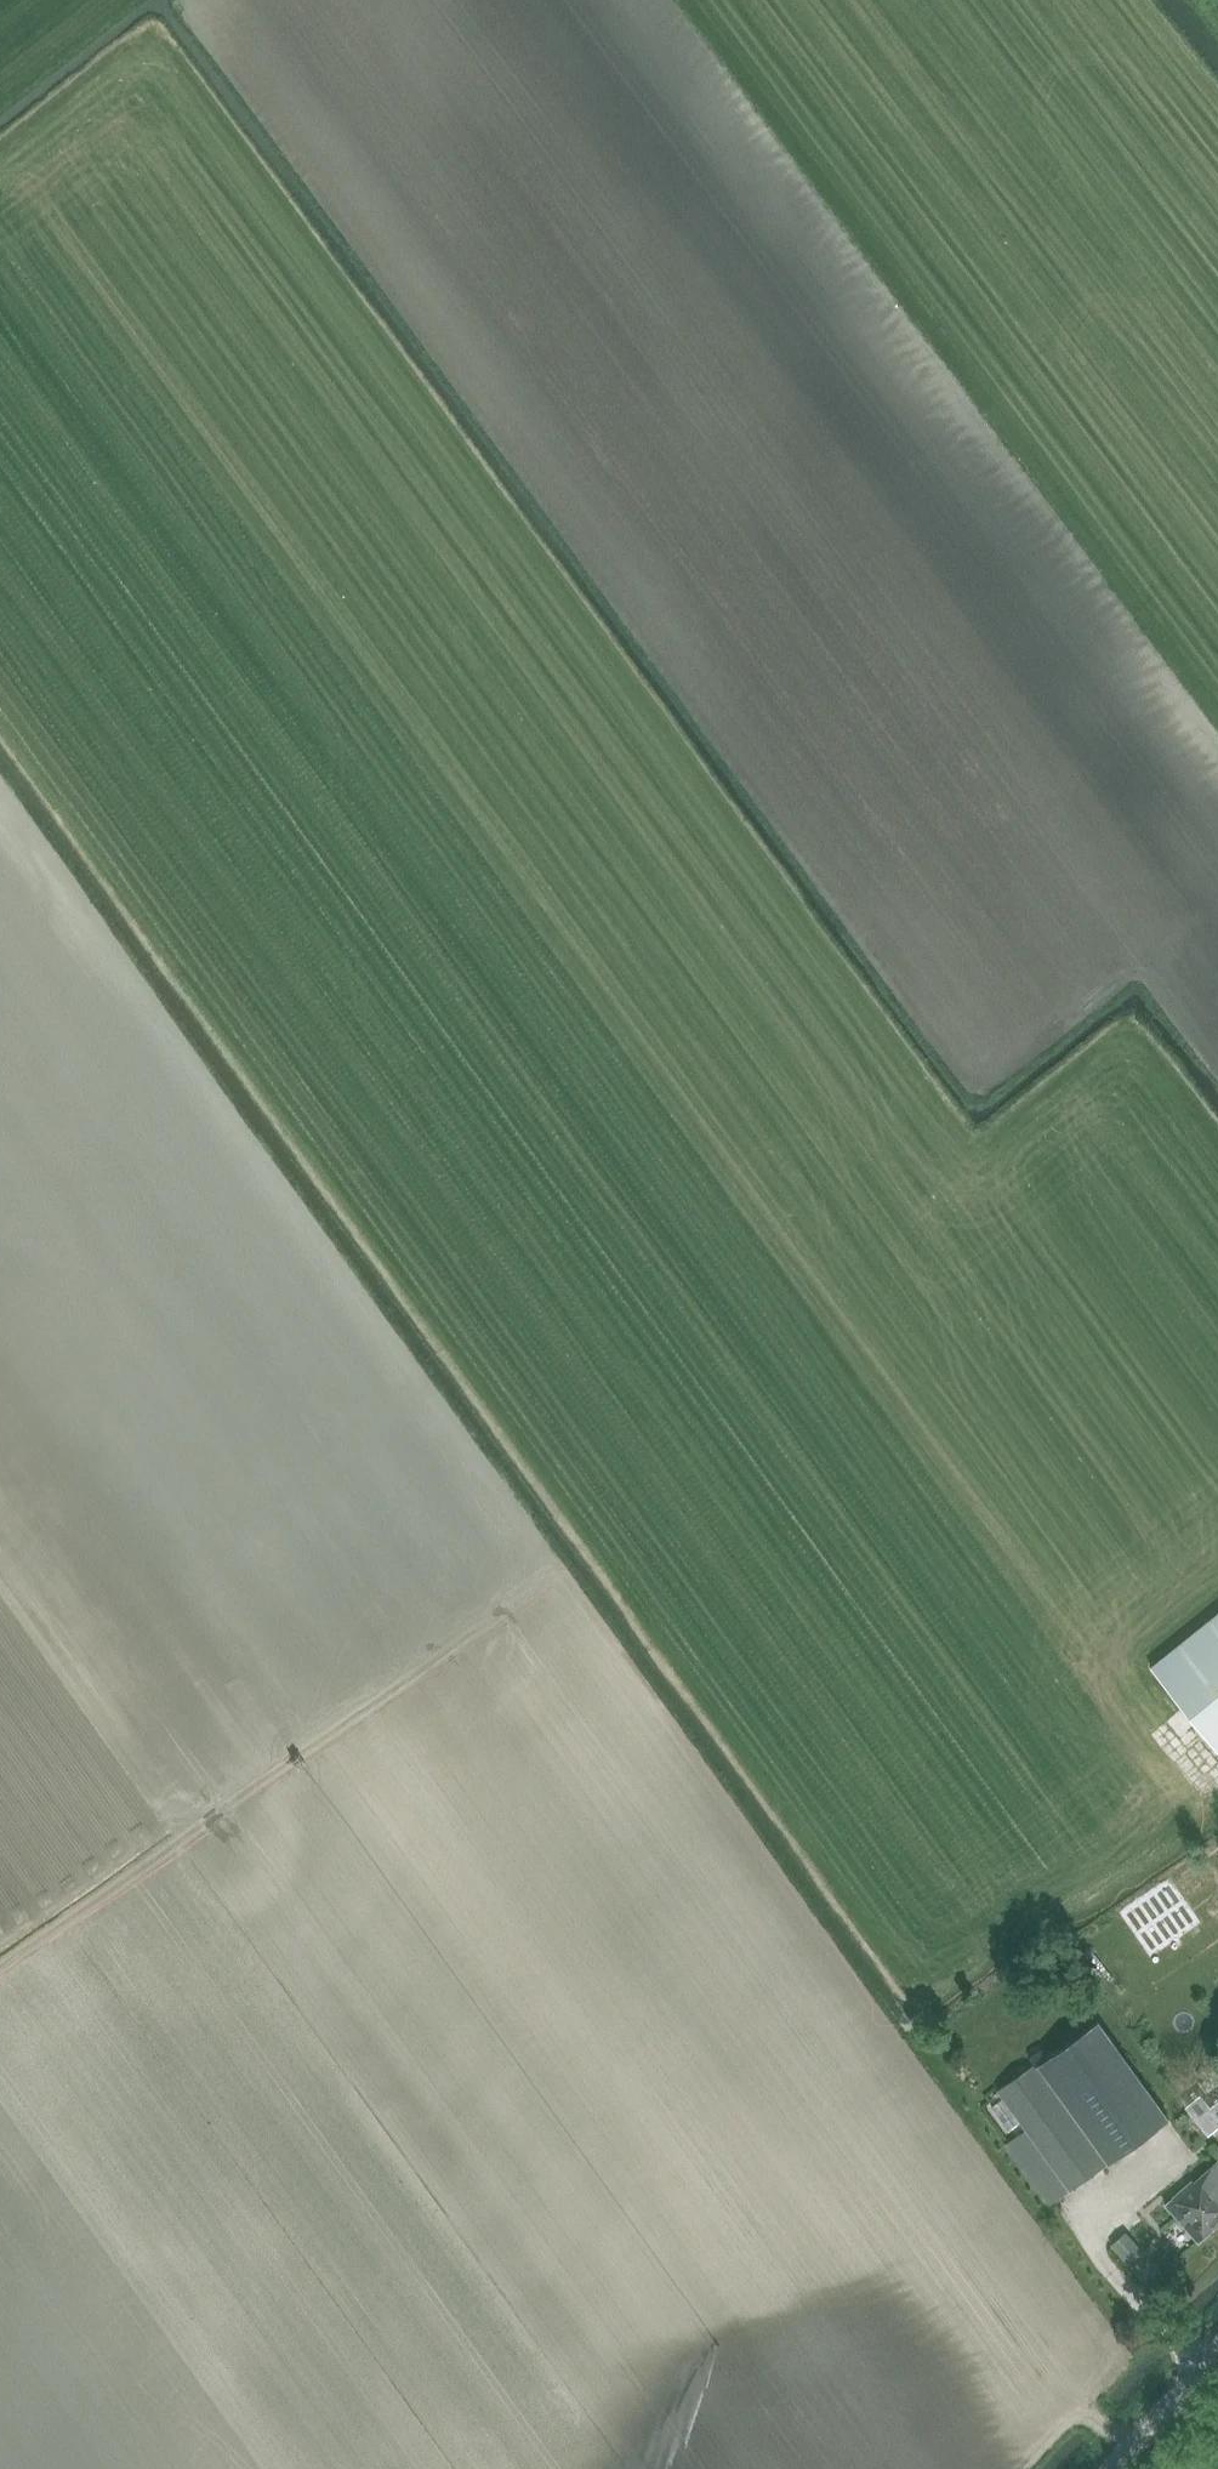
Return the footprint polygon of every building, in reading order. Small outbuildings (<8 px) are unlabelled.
[(1150,1665),(1217,1749),(1217,1611),(1150,1665)] [(1099,2020),(1038,2063),(1036,2061),(999,2089),(1027,2127),(1007,2143),(1050,2205),(1108,2161),(1109,2162),(1169,2119),(1099,2020)] [(1217,2224),(1217,2166),(1216,2163),(1193,2183),(1190,2180),(1164,2203),(1198,2242),(1217,2224)] [(1125,2262),(1139,2250),(1125,2233),(1111,2245),(1125,2262)]
